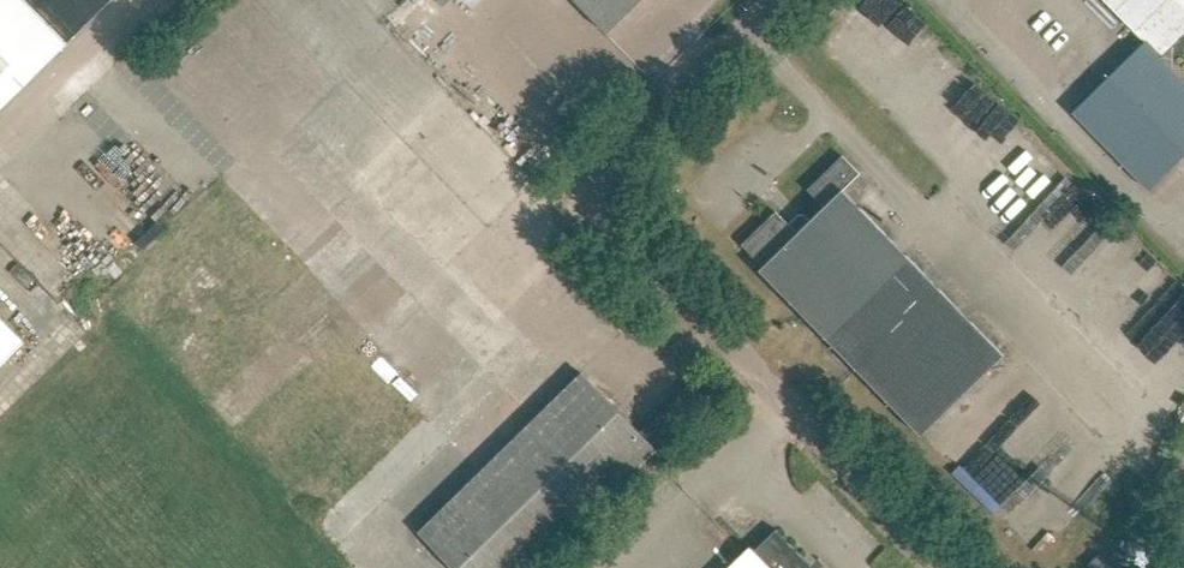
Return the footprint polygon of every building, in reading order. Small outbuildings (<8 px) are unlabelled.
[(110,0),(0,0),(0,107),(67,41),(68,41),(110,0)] [(607,32),(639,0),(576,0),(607,32)] [(1144,40),(1072,111),(1148,189),(1183,154),(1183,80),(1161,56),(1183,33),(1183,0),(1106,0),(1144,40)] [(919,433),(1003,352),(842,187),(858,171),(841,153),(808,186),(824,204),(809,219),(801,210),(789,223),(776,209),(742,243),(763,264),(758,268),(919,433)] [(24,341),(0,317),(0,365),(24,341)] [(416,532),(452,567),(534,567),(639,465),(650,476),(662,463),(652,452),(655,449),(579,372),(416,532)] [(774,530),(753,550),(748,546),(726,567),(812,567),(774,530)] [(1112,567),(1099,553),(1087,564),(1091,567),(1111,567),(1112,567)]
